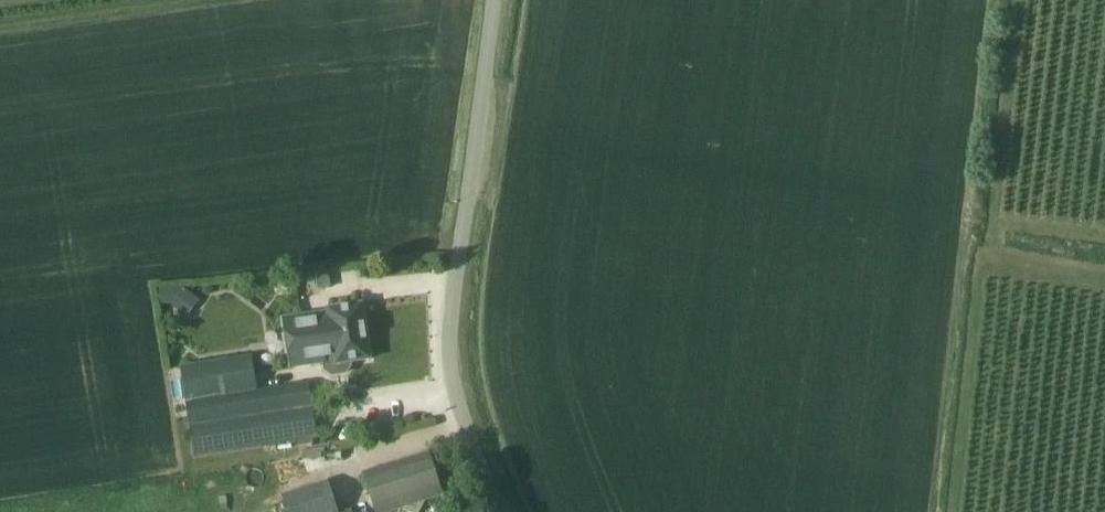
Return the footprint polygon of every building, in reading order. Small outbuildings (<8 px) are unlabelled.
[(327,276),(318,277),(320,290),(329,289),(327,276)] [(184,287),(158,290),(160,305),(170,304),(187,318),(201,301),(184,287)] [(284,320),(288,347),(365,331),(361,305),(328,310),(329,313),(284,320)] [(365,331),(288,347),(291,368),(324,363),(325,372),(333,378),(348,376),(353,368),(352,362),(370,359),(365,331)] [(316,452),(315,447),(314,439),(320,438),(311,383),(258,391),(253,356),(180,367),(194,458),(296,442),(298,455),(316,452)] [(426,499),(442,494),(429,454),(365,474),(378,511),(386,511),(401,507),(411,511),(419,511),(426,499)] [(329,479),(282,495),(288,511),(339,511),(329,479)]
